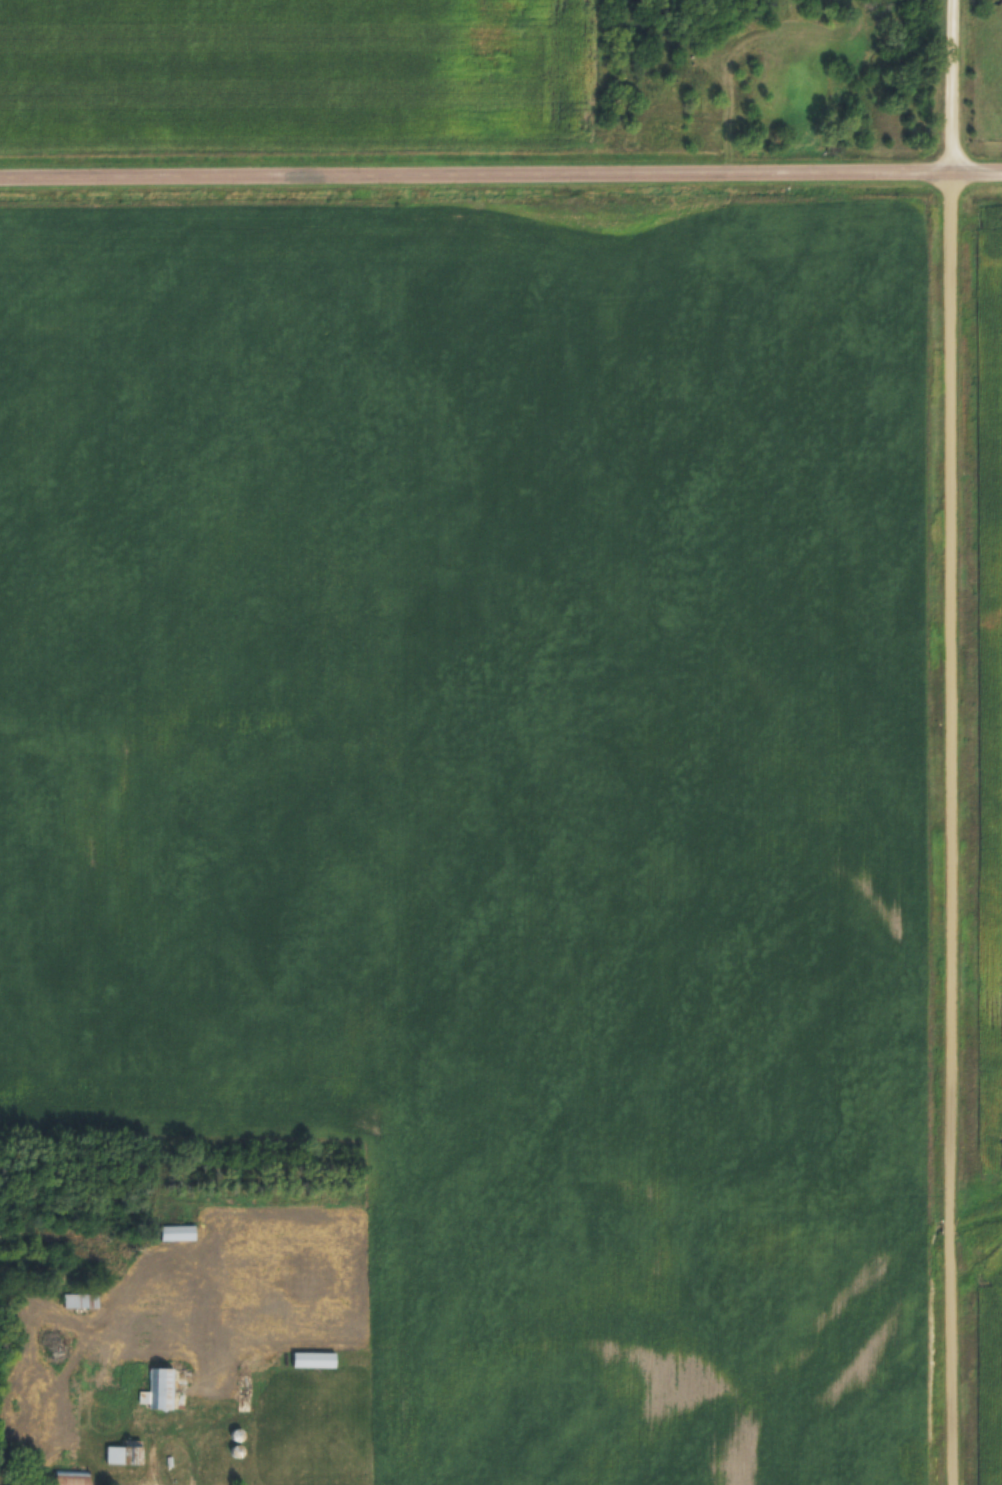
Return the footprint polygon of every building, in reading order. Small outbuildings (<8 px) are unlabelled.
[(162,1241),(198,1241),(198,1225),(162,1225),(162,1241)] [(100,1307),(100,1293),(66,1293),(66,1307),(100,1307)] [(338,1352),(296,1352),(296,1367),(338,1367),(338,1352)] [(152,1391),(141,1390),(140,1403),(151,1403),(151,1408),(175,1409),(177,1367),(153,1366),(152,1391)] [(144,1446),(109,1446),(109,1462),(144,1462),(144,1446)] [(91,1470),(55,1470),(55,1484),(91,1484),(91,1470)]
